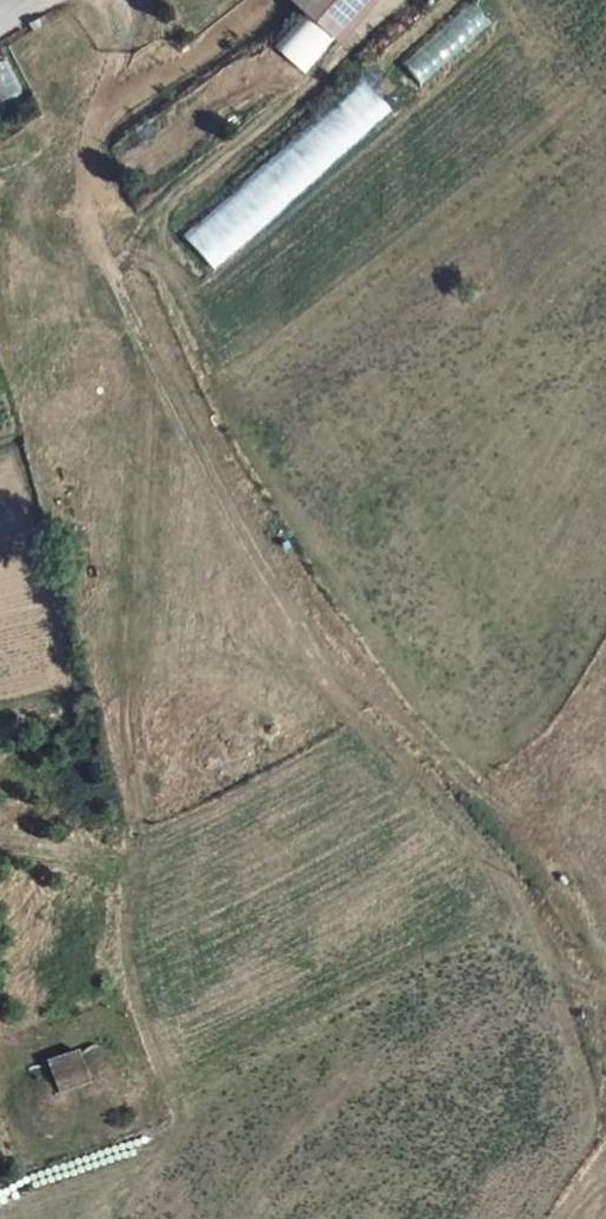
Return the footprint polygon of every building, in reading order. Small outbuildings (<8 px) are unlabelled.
[(344,33),(372,0),(305,0),(344,33)] [(183,235),(213,268),(392,110),(363,77),(183,235)] [(80,1049),(50,1059),(64,1094),(93,1083),(80,1049)]
